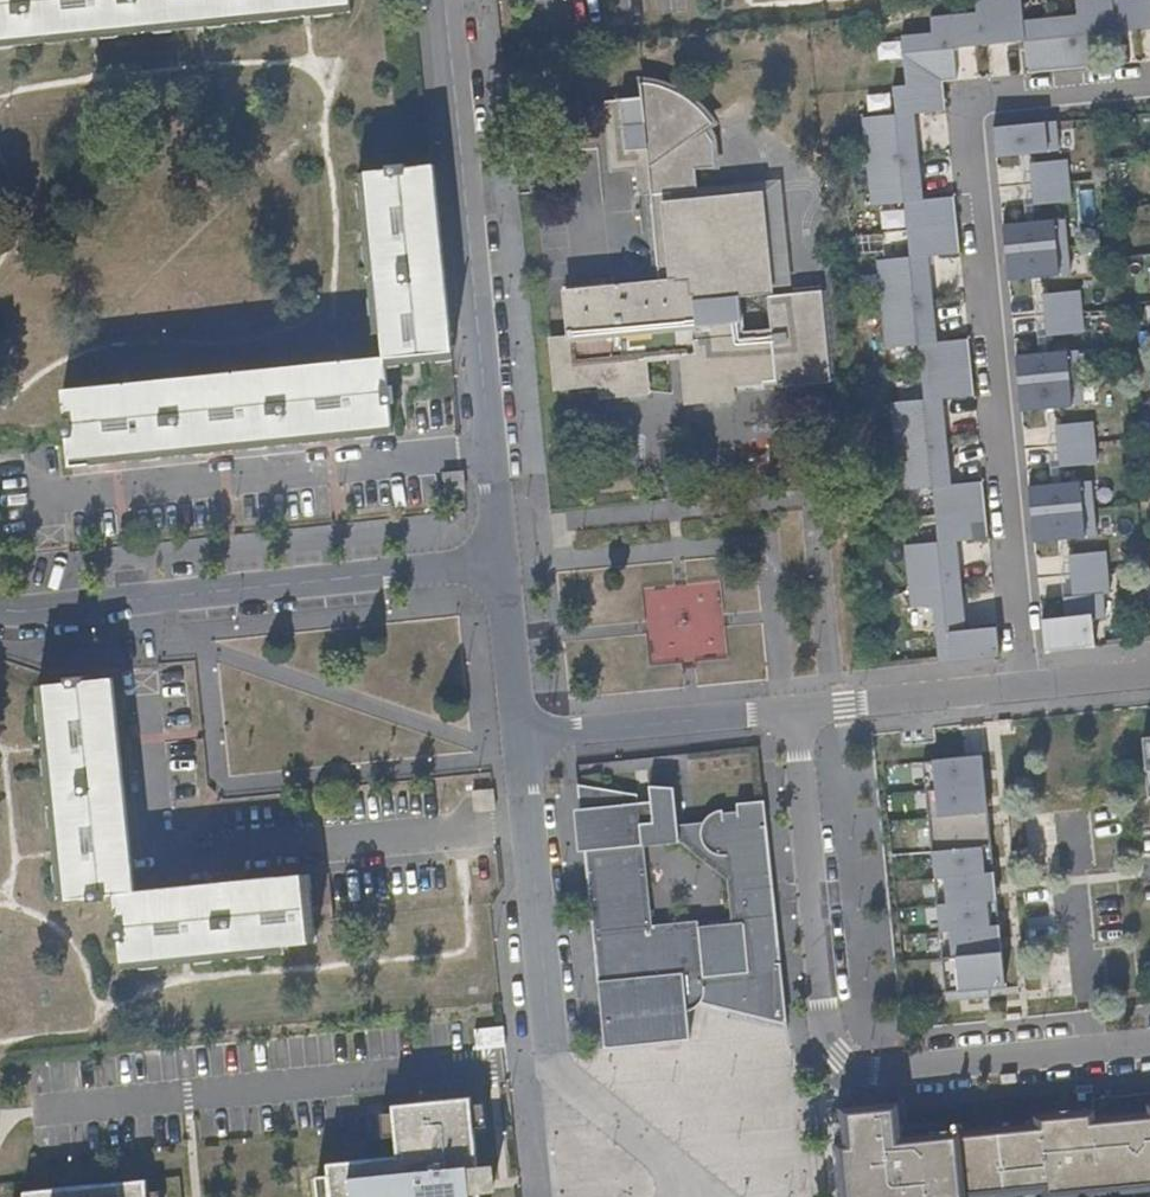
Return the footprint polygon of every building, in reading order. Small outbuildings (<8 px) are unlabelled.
[(92,30),(199,20),(307,9),(347,5),(347,0),(0,0),(0,40),(92,30)] [(937,665),(1000,658),(997,625),(966,630),(956,541),(988,538),(983,482),(951,485),(942,399),(974,396),(968,339),(936,342),(928,256),(960,254),(954,197),(922,200),(912,114),(946,111),(943,83),(955,82),(952,48),(1022,42),(1025,75),(1093,68),(1090,35),(1149,30),(1149,0),(1074,0),(1074,15),(1022,20),(1019,0),(974,0),(975,13),(927,17),(930,34),(899,37),(904,87),(891,88),(893,116),(861,118),(870,208),(903,204),(908,258),(875,261),(884,349),(918,345),(923,400),(889,404),(897,491),(930,488),(936,542),(902,545),(909,608),(930,606),(937,665)] [(829,385),(820,291),(765,295),(768,333),(740,333),(737,291),(767,289),(765,256),(759,200),(674,207),(672,193),(699,191),(697,170),(716,169),(715,150),(714,141),(711,128),(718,126),(704,111),(680,94),(654,82),(650,82),(651,97),(611,100),(618,170),(628,169),(644,169),(646,194),(659,193),(663,240),(667,283),(572,291),(575,332),(549,335),(552,378),(597,375),(598,390),(642,387),(641,360),(679,357),(683,405),(729,401),(727,385),(733,385),(759,383),(760,389),(829,385)] [(1056,123),(992,129),(995,158),(1059,152),(1056,123)] [(1067,159),(1028,163),(1032,206),(1072,202),(1067,159)] [(394,169),(373,171),(387,329),(389,358),(335,363),(130,384),(67,390),(69,420),(66,420),(68,438),(71,438),(74,468),(399,435),(397,405),(401,405),(399,386),(395,387),(393,367),(460,360),(441,165),(432,166),(413,167),(413,163),(394,165),(394,169)] [(387,329),(373,171),(365,172),(379,330),(387,329)] [(1064,219),(1002,225),(1007,282),(1070,276),(1064,219)] [(787,292),(786,232),(769,232),(771,292),(787,292)] [(1079,291),(1040,294),(1045,338),(1084,333),(1079,291)] [(1079,351),(1015,356),(1020,412),(1084,407),(1079,351)] [(1091,423),(1054,426),(1059,468),(1096,463),(1091,423)] [(1090,481),(1028,486),(1034,544),(1096,537),(1090,481)] [(1105,551),(1066,554),(1072,595),(1064,596),(1066,617),(1041,620),(1044,652),(1094,648),(1090,619),(1105,618),(1102,595),(1110,594),(1105,551)] [(315,874),(135,891),(114,678),(87,680),(86,675),(68,677),(68,682),(40,685),(61,900),(90,898),(91,902),(109,901),(109,897),(119,896),(121,919),(117,919),(119,940),(123,940),(125,960),(281,945),(321,940),(315,874)] [(980,755),(921,763),(946,993),(1004,988),(980,755)] [(794,1011),(790,995),(787,984),(772,922),(760,869),(758,869),(751,791),(750,787),(725,789),(726,799),(711,801),(711,796),(704,799),(699,801),(695,806),(691,813),(669,818),(663,777),(643,779),(643,775),(639,775),(641,792),(628,794),(628,785),(577,781),(582,810),(585,837),(591,877),(599,937),(604,937),(606,962),(607,967),(609,1052),(615,1052),(666,1046),(694,1043),(692,1014),(700,1010),(705,1006),(709,997),(710,993),(731,992),(732,1007),(771,1005),(790,1004),(790,1011),(794,1011)] [(126,968),(282,953),(281,945),(125,960),(126,968)] [(999,1074),(1000,1087),(1019,1086),(1018,1073),(999,1074)] [(480,1193),(478,1167),(474,1128),(471,1103),(471,1099),(393,1107),(393,1112),(396,1137),(398,1157),(328,1164),(329,1176),(331,1196),(481,1196),(480,1193)] [(471,1103),(474,1128),(486,1126),(483,1102),(471,1103)] [(1149,1195),(1149,1107),(1148,1107),(1149,1120),(1100,1125),(1098,1107),(1032,1115),(1034,1123),(960,1131),(959,1127),(948,1128),(948,1131),(904,1136),(900,1103),(841,1110),(845,1144),(837,1144),(842,1196),(1128,1196),(1149,1195)] [(396,1137),(393,1112),(382,1114),(383,1127),(384,1138),(396,1137)] [(495,1165),(478,1167),(480,1193),(497,1191),(495,1165)] [(329,1176),(317,1177),(319,1196),(331,1196),(329,1176)] [(147,1195),(146,1181),(24,1193),(24,1196),(147,1196),(147,1195)]
